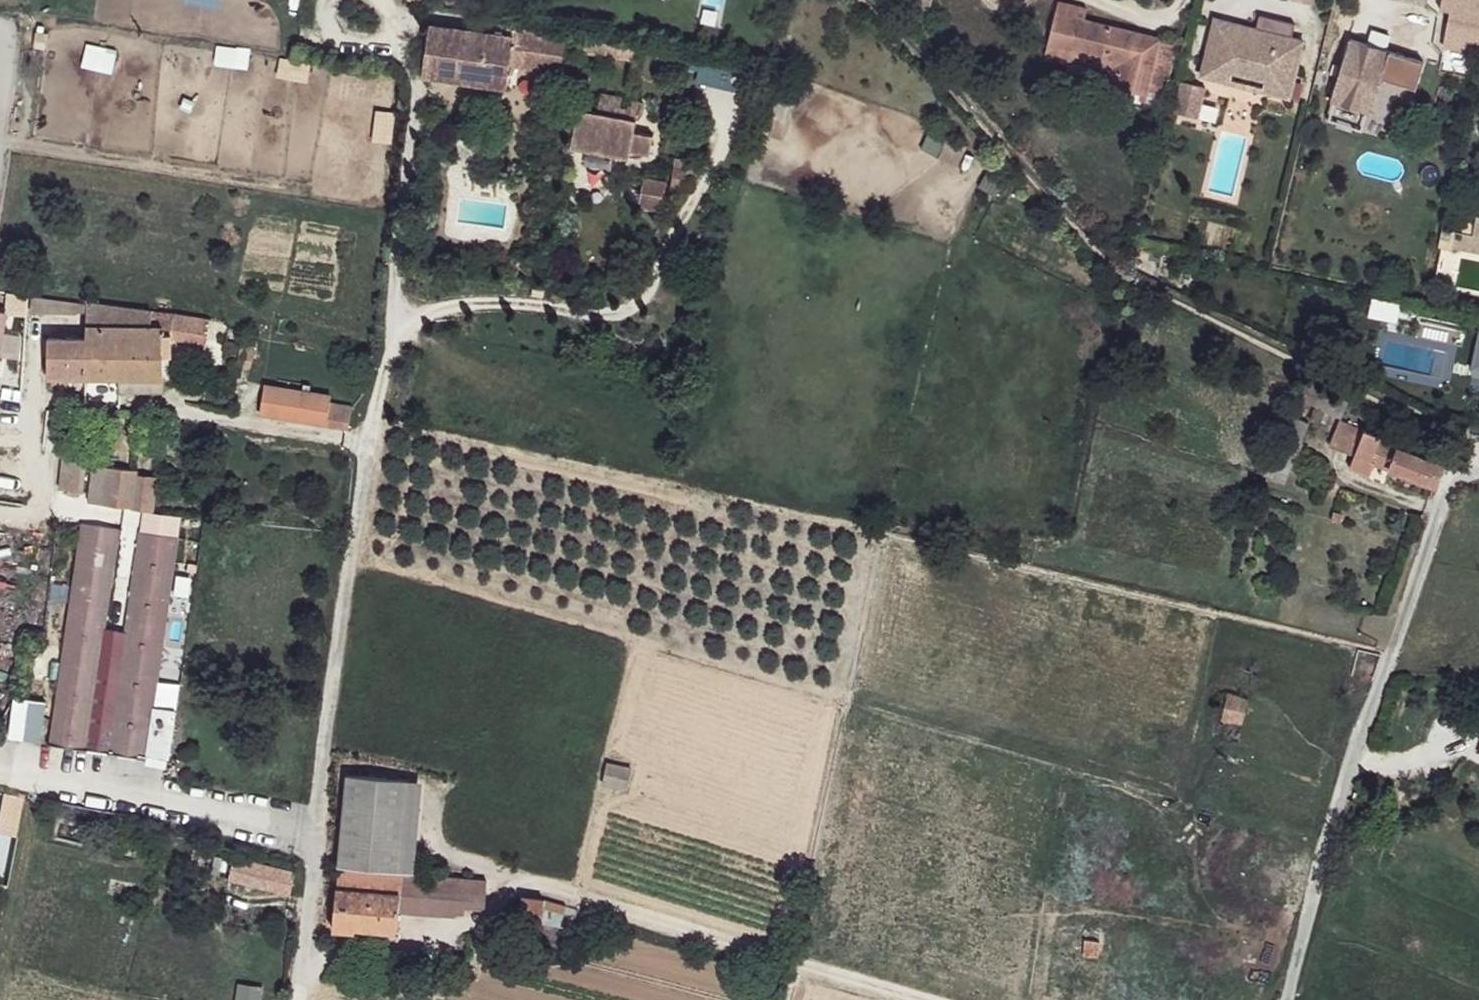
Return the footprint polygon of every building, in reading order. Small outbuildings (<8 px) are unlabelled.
[(1058,13),(1050,46),(1123,64),(1118,84),(1148,92),(1161,39),(1086,20),(1089,9),(1062,2),(1058,13)] [(1455,15),(1444,48),(1477,60),(1478,54),(1478,24),(1455,15)] [(1216,20),(1214,29),(1239,36),(1241,27),(1216,20)] [(523,31),(525,23),(512,21),(509,36),(515,36),(511,66),(564,73),(569,39),(523,31)] [(1201,77),(1227,84),(1230,72),(1269,82),(1266,95),(1289,100),(1301,57),(1289,54),(1291,45),(1295,31),(1259,22),(1257,31),(1241,27),(1239,36),(1214,29),(1201,77)] [(515,36),(509,36),(432,24),(425,75),(507,87),(511,66),(515,36)] [(1372,31),(1368,45),(1385,51),(1389,36),(1372,31)] [(1383,80),(1415,89),(1424,63),(1387,53),(1349,40),(1330,100),(1372,114),(1383,80)] [(1303,48),(1291,45),(1289,54),(1301,57),(1303,48)] [(1050,46),(1047,55),(1110,71),(1107,81),(1118,84),(1123,64),(1050,46)] [(1230,72),(1227,84),(1266,95),(1269,82),(1230,72)] [(1205,89),(1182,82),(1174,111),(1198,117),(1205,89)] [(1367,113),(1334,102),(1327,120),(1361,131),(1367,113)] [(641,127),(583,116),(577,154),(634,164),(636,157),(653,159),(658,141),(640,138),(641,127)] [(675,168),(673,187),(691,190),(693,171),(675,168)] [(661,208),(666,182),(644,178),(639,204),(661,208)] [(1439,245),(1478,253),(1478,208),(1458,203),(1452,229),(1442,227),(1439,245)] [(1365,317),(1394,323),(1399,303),(1369,297),(1365,317)] [(91,301),(36,298),(36,320),(91,325),(91,301)] [(207,321),(105,308),(104,302),(91,301),(91,325),(90,338),(53,335),(51,376),(166,380),(168,340),(204,340),(207,321)] [(0,309),(0,373),(3,373),(10,311),(0,309)] [(1471,367),(1478,369),(1478,332),(1471,367)] [(356,406),(269,396),(267,417),(353,428),(356,406)] [(1402,439),(1383,432),(1381,437),(1340,421),(1330,445),(1352,454),(1372,461),(1391,469),(1402,439)] [(1416,444),(1402,439),(1391,469),(1435,487),(1443,465),(1412,453),(1416,444)] [(86,445),(65,442),(57,484),(77,489),(86,445)] [(1372,461),(1352,454),(1347,471),(1366,477),(1372,461)] [(140,467),(94,460),(87,499),(133,507),(139,476),(140,467)] [(162,479),(139,476),(133,507),(157,512),(162,479)] [(133,507),(87,499),(86,505),(133,513),(133,507)] [(104,530),(83,522),(78,544),(46,715),(56,716),(50,747),(66,749),(104,530)] [(56,531),(49,530),(46,538),(56,540),(56,531)] [(146,537),(123,530),(82,751),(107,757),(146,537)] [(1227,694),(1222,715),(1243,721),(1248,699),(1227,694)] [(56,716),(46,715),(41,743),(50,747),(56,716)] [(610,762),(605,783),(629,789),(632,767),(610,762)] [(400,912),(404,872),(401,871),(409,781),(349,775),(334,929),(355,931),(355,928),(381,930),(398,931),(400,912)] [(262,866),(238,859),(234,881),(257,886),(262,866)] [(298,873),(262,866),(257,886),(294,895),(298,873)] [(460,877),(404,872),(400,912),(456,917),(457,904),(460,877)] [(487,879),(460,877),(457,904),(485,906),(487,879)] [(544,923),(546,901),(545,899),(523,896),(521,921),(544,924),(544,923)] [(566,905),(546,901),(544,923),(561,925),(566,905)] [(380,942),(381,930),(355,928),(355,931),(355,941),(380,942)] [(1100,941),(1086,940),(1085,954),(1100,956),(1100,941)]
